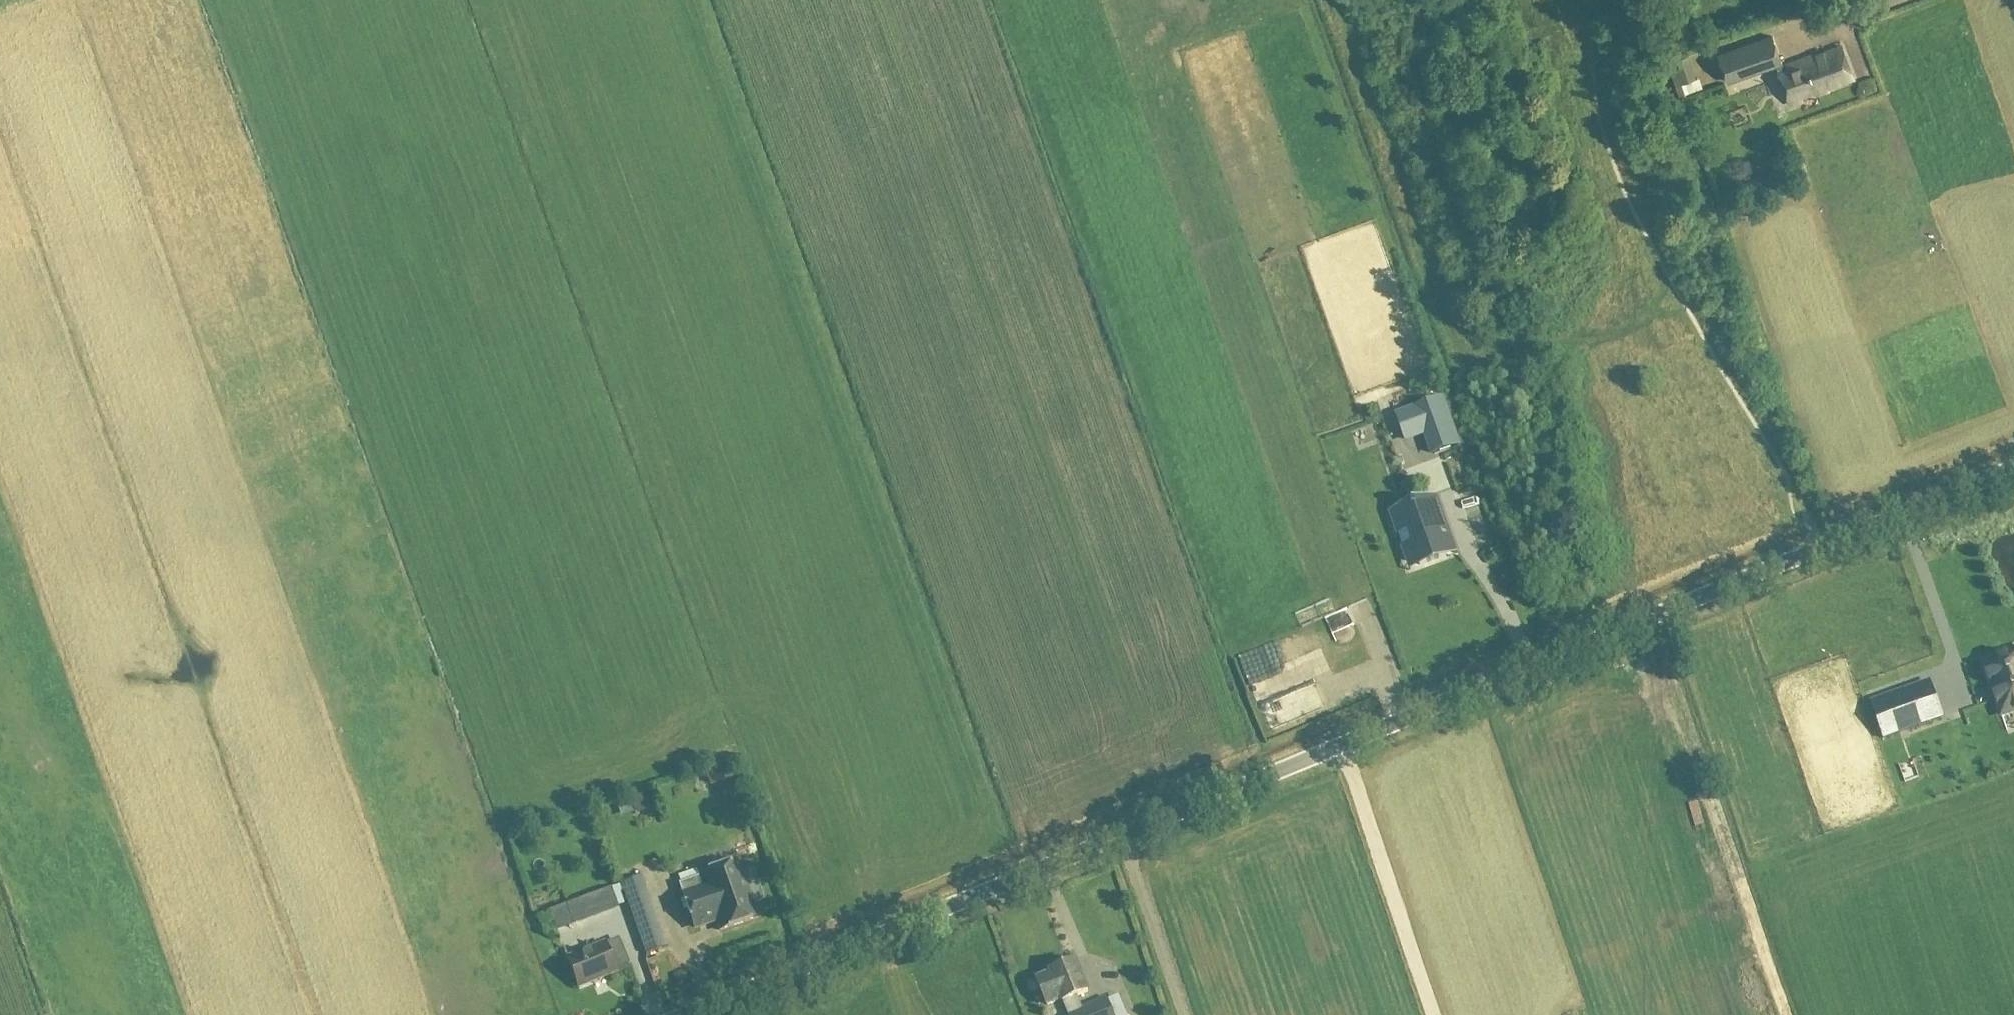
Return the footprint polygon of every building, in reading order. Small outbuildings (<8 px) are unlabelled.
[(1717,56),(1728,85),(1773,68),(1787,107),(1800,103),(1798,97),(1812,92),(1815,97),(1826,93),(1826,91),(1852,81),(1840,49),(1813,59),(1812,57),(1782,69),(1771,37),(1717,56)] [(1691,68),(1670,76),(1675,88),(1690,82),(1695,80),(1691,68)] [(1783,153),(1769,158),(1773,169),(1787,164),(1783,153)] [(1434,454),(1459,445),(1442,398),(1395,414),(1404,440),(1426,432),(1434,454)] [(1436,529),(1445,525),(1438,505),(1428,508),(1426,502),(1415,506),(1415,505),(1410,506),(1411,508),(1400,512),(1406,529),(1396,532),(1404,554),(1414,551),(1419,566),(1445,556),(1436,529)] [(1263,685),(1345,654),(1334,625),(1252,655),(1263,685)] [(1982,663),(2001,716),(2013,711),(2013,651),(1982,663)] [(1942,718),(1929,682),(1870,703),(1883,739),(1942,718)] [(643,816),(655,812),(649,796),(637,801),(643,816)] [(700,876),(678,884),(693,928),(716,920),(720,931),(757,918),(752,904),(762,901),(755,881),(746,885),(738,862),(700,875),(700,876)] [(665,948),(640,877),(621,883),(646,954),(665,948)] [(564,907),(571,925),(616,908),(609,890),(564,907)] [(610,962),(603,944),(566,960),(577,988),(615,973),(614,971),(610,962)] [(625,955),(610,962),(614,971),(629,964),(625,955)] [(1105,999),(1080,1009),(1075,997),(1086,992),(1074,963),(1050,973),(1051,976),(1036,982),(1046,1007),(1061,1001),(1067,1014),(1112,1014),(1105,999)]
